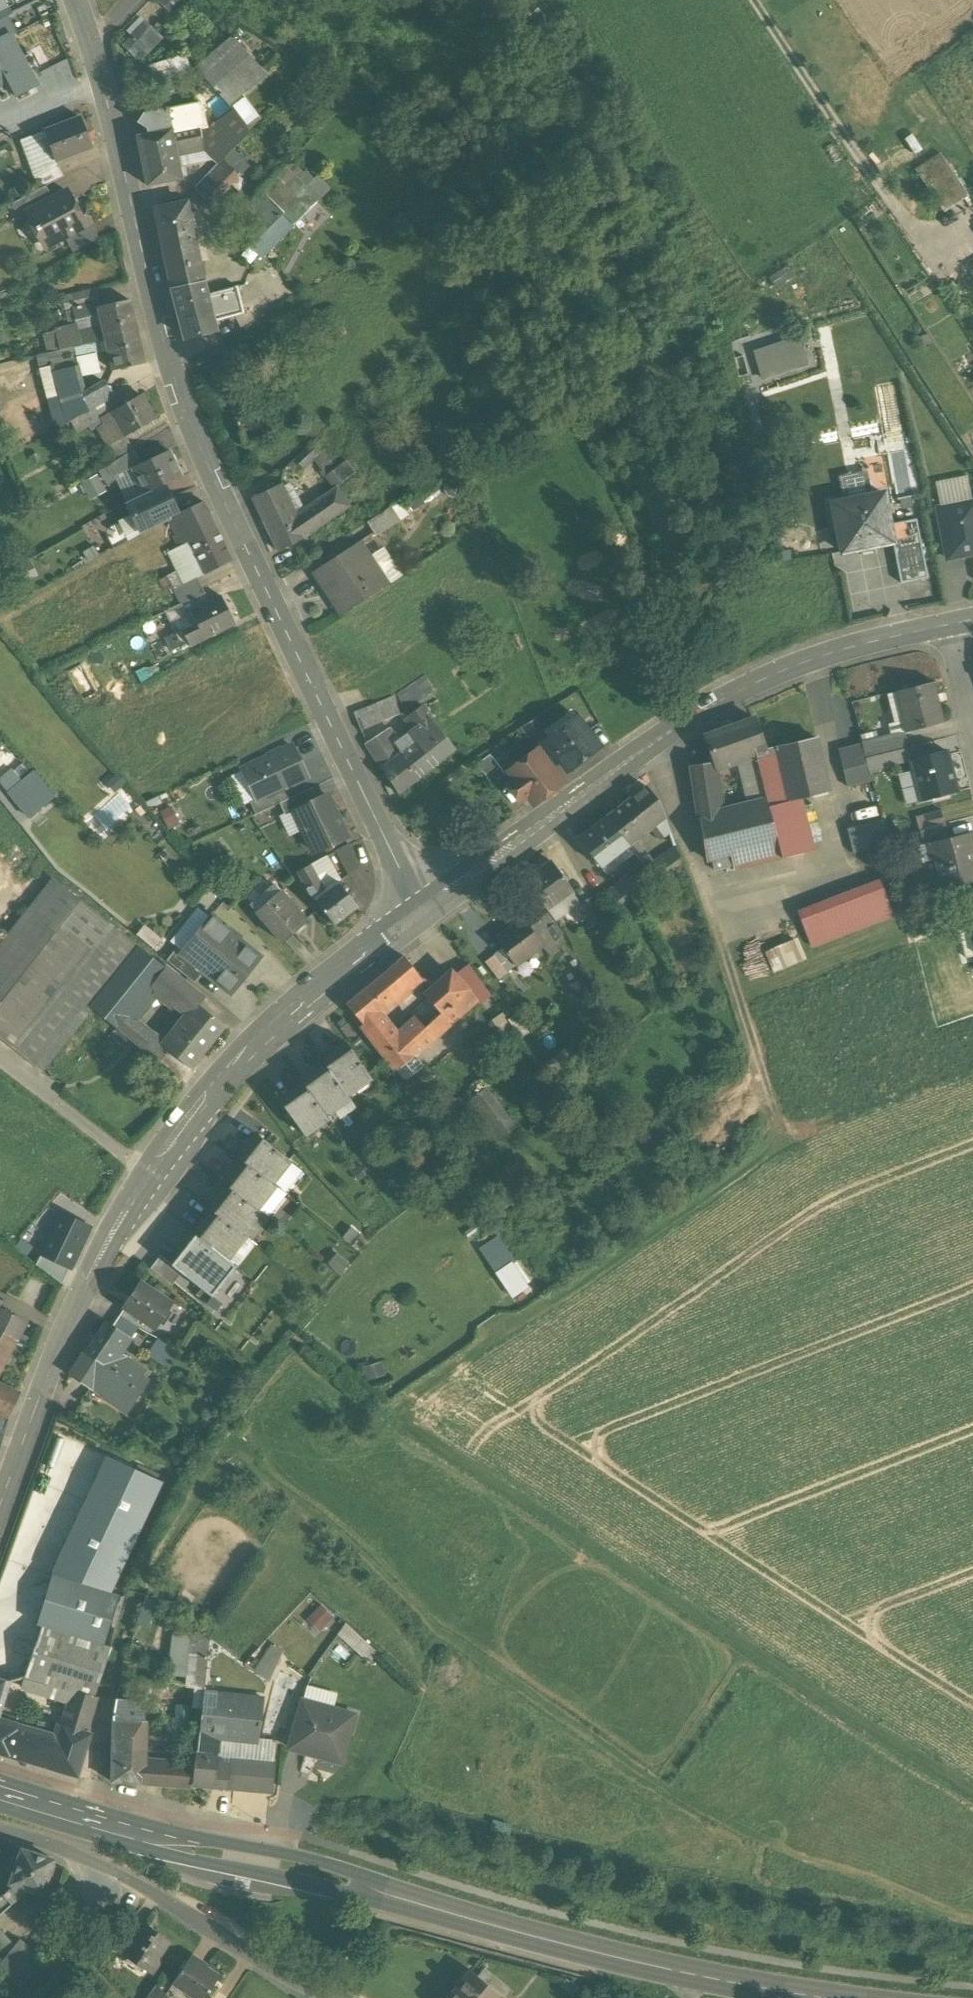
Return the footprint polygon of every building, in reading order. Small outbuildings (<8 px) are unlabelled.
[(6,16),(9,14),(2,0),(0,0),(0,19),(6,16)] [(182,0),(161,0),(159,3),(172,16),(185,2),(182,0)] [(0,19),(0,39),(9,34),(14,32),(6,16),(0,19)] [(145,22),(135,32),(131,28),(127,32),(131,36),(122,45),(134,57),(141,49),(147,55),(162,38),(145,22)] [(9,34),(0,39),(0,65),(8,80),(11,86),(16,96),(36,86),(9,34)] [(264,76),(232,38),(196,68),(229,106),(264,76)] [(182,57),(122,76),(128,93),(188,74),(182,57)] [(8,80),(1,84),(4,90),(11,86),(8,80)] [(198,103),(143,114),(137,123),(146,129),(147,135),(171,130),(172,135),(199,129),(207,128),(202,106),(198,103)] [(232,110),(207,128),(210,144),(209,144),(215,168),(249,133),(232,110)] [(81,118),(44,132),(55,161),(56,161),(92,147),(81,118)] [(207,128),(199,129),(202,146),(209,144),(210,144),(207,128)] [(199,129),(172,135),(176,151),(189,148),(190,149),(202,146),(199,129)] [(147,135),(137,137),(147,186),(181,179),(177,157),(176,151),(172,135),(171,130),(147,135)] [(44,132),(20,140),(34,177),(57,165),(56,161),(55,161),(44,132)] [(189,148),(176,151),(177,157),(191,154),(190,149),(189,148)] [(942,211),(968,194),(941,151),(914,167),(942,211)] [(57,165),(34,177),(40,188),(46,185),(63,176),(57,165)] [(222,193),(205,177),(194,188),(211,204),(222,193)] [(54,199),(46,185),(40,188),(8,206),(16,221),(31,213),(30,212),(54,199)] [(54,199),(30,212),(31,213),(46,241),(59,234),(62,238),(91,222),(83,206),(78,209),(68,191),(54,199)] [(282,214),(260,191),(232,219),(254,242),(278,219),(282,214)] [(186,203),(156,209),(164,250),(194,244),(186,203)] [(278,219),(262,235),(274,246),(290,231),(278,219)] [(194,244),(164,250),(171,288),(203,282),(194,244)] [(263,264),(247,248),(240,256),(256,272),(263,264)] [(203,282),(171,288),(184,339),(215,331),(213,322),(206,295),(203,282)] [(237,287),(206,295),(213,322),(244,315),(237,287)] [(96,290),(62,298),(66,314),(73,312),(72,309),(99,302),(96,290)] [(99,302),(72,309),(73,312),(75,322),(101,316),(99,309),(100,308),(99,302)] [(100,308),(99,309),(101,316),(103,327),(106,339),(137,331),(130,302),(100,308)] [(103,327),(86,331),(88,343),(91,342),(106,339),(103,327)] [(86,331),(69,335),(72,347),(88,343),(86,331)] [(137,331),(106,339),(113,371),(145,364),(137,331)] [(801,337),(752,346),(758,377),(807,367),(801,337)] [(88,343),(72,347),(75,359),(94,354),(91,342),(88,343)] [(75,359),(53,365),(60,390),(82,384),(75,359)] [(867,468),(860,469),(845,378),(831,380),(841,436),(842,436),(848,473),(859,471),(861,484),(869,483),(867,468)] [(82,384),(60,390),(69,421),(96,406),(113,396),(114,396),(107,384),(86,398),(82,384)] [(113,396),(96,406),(102,418),(112,412),(119,408),(113,396)] [(119,408),(112,412),(125,437),(126,436),(155,420),(141,396),(119,408)] [(125,437),(112,412),(102,418),(105,423),(96,429),(107,448),(125,437)] [(125,437),(107,448),(114,462),(134,450),(126,436),(125,437)] [(309,446),(295,458),(304,468),(318,456),(309,446)] [(114,462),(99,471),(108,485),(116,480),(114,477),(132,469),(141,465),(134,450),(114,462)] [(141,465),(132,469),(144,495),(163,486),(181,478),(169,452),(141,465)] [(343,464),(326,478),(336,490),(337,490),(353,476),(343,464)] [(132,469),(115,477),(127,503),(144,495),(132,469)] [(280,485),(252,498),(264,524),(292,510),(280,485)] [(144,495),(127,503),(141,534),(169,520),(168,518),(176,514),(163,486),(144,495)] [(336,490),(296,516),(306,535),(308,534),(348,507),(337,490),(336,490)] [(883,494),(833,504),(842,553),(893,543),(890,525),(883,494)] [(202,502),(176,514),(190,542),(216,529),(202,502)] [(939,509),(949,559),(972,555),(972,502),(939,509)] [(390,508),(366,523),(376,537),(399,522),(390,508)] [(292,510),(264,524),(278,552),(309,536),(308,534),(306,535),(296,516),(292,510)] [(190,542),(176,514),(168,518),(169,520),(177,536),(174,537),(179,548),(190,542)] [(916,520),(890,525),(893,543),(901,583),(928,578),(916,520)] [(216,529),(190,542),(206,574),(231,561),(216,529)] [(357,544),(314,572),(343,616),(386,588),(357,544)] [(184,584),(172,590),(179,605),(203,593),(196,578),(184,584)] [(203,593),(179,605),(185,615),(190,613),(190,612),(209,603),(203,593)] [(209,603),(190,612),(190,613),(195,624),(203,639),(233,624),(220,598),(209,603)] [(195,624),(174,635),(182,650),(203,639),(195,624)] [(418,680),(396,692),(403,705),(425,693),(418,680)] [(934,682),(894,692),(905,733),(945,723),(934,682)] [(392,695),(353,712),(361,730),(399,713),(392,695)] [(408,716),(367,743),(398,794),(455,750),(430,718),(432,717),(422,705),(408,716)] [(753,717),(706,735),(718,766),(756,751),(765,749),(753,717)] [(559,759),(548,745),(551,743),(537,722),(521,731),(534,747),(537,750),(549,767),(559,760),(559,759)] [(581,723),(551,743),(548,745),(559,759),(559,760),(567,771),(599,747),(581,723)] [(905,733),(862,744),(865,758),(907,748),(909,747),(905,733)] [(816,737),(777,746),(782,765),(781,766),(789,798),(790,802),(791,802),(802,799),(829,792),(816,737)] [(909,747),(907,748),(910,759),(934,753),(931,741),(909,747)] [(292,746),(243,769),(257,799),(258,800),(283,788),(307,777),(292,746)] [(765,749),(756,751),(761,770),(781,766),(782,765),(777,746),(765,749)] [(862,747),(839,752),(847,788),(871,782),(862,747)] [(530,764),(514,776),(516,779),(507,785),(519,801),(528,795),(534,803),(561,783),(549,767),(537,750),(526,758),(530,764)] [(934,753),(910,759),(920,802),(957,792),(946,750),(934,753)] [(504,775),(490,755),(477,764),(492,784),(504,775)] [(713,764),(693,767),(701,818),(720,813),(713,764)] [(53,799),(34,773),(8,791),(27,817),(53,799)] [(660,806),(645,787),(631,797),(653,825),(664,817),(660,806)] [(283,788),(258,800),(257,799),(250,802),(256,814),(280,803),(288,799),(283,788)] [(288,799),(280,803),(285,816),(295,811),(294,810),(317,800),(312,788),(288,799)] [(347,837),(327,795),(317,800),(294,810),(295,811),(314,852),(347,837)] [(631,797),(606,816),(628,845),(653,825),(631,797)] [(789,798),(768,803),(778,841),(779,841),(800,836),(791,802),(790,802),(789,798)] [(815,851),(802,799),(791,802),(800,836),(779,841),(783,857),(776,859),(775,859),(775,860),(815,851)] [(720,813),(701,818),(707,858),(732,852),(772,843),(778,841),(768,803),(720,813)] [(606,816),(577,839),(586,851),(582,854),(589,864),(594,860),(599,867),(628,845),(606,816)] [(890,847),(885,822),(855,829),(860,853),(890,847)] [(945,824),(919,831),(923,844),(931,842),(948,837),(945,824)] [(931,842),(943,889),(972,881),(972,863),(965,833),(948,837),(931,842)] [(778,841),(772,843),(776,859),(783,857),(779,841),(778,841)] [(772,843),(732,852),(735,866),(735,868),(775,860),(775,859),(776,859),(772,843)] [(628,845),(599,867),(605,875),(634,853),(628,845)] [(349,846),(336,852),(348,877),(360,869),(349,846)] [(676,848),(652,866),(664,881),(683,866),(676,848)] [(732,852),(712,857),(715,871),(735,866),(732,852)] [(550,862),(524,881),(546,910),(572,891),(550,862)] [(325,891),(310,865),(297,872),(308,892),(313,899),(325,891)] [(626,878),(605,894),(620,913),(640,899),(626,878)] [(52,879),(33,902),(89,947),(107,924),(52,879)] [(325,891),(313,899),(332,923),(356,905),(338,881),(325,891)] [(306,921),(274,886),(263,896),(268,902),(256,913),(283,943),(306,921)] [(882,887),(801,919),(812,946),(893,914),(882,887)] [(591,899),(579,906),(590,926),(602,920),(591,899)] [(0,944),(0,1032),(13,1042),(89,947),(33,902),(0,944)] [(548,913),(529,928),(536,937),(546,929),(555,922),(548,913)] [(234,932),(212,915),(181,954),(204,973),(232,994),(261,957),(232,934),(234,932)] [(521,919),(495,939),(503,949),(516,965),(542,945),(529,928),(521,919)] [(565,934),(555,922),(546,929),(555,941),(565,934)] [(89,947),(13,1042),(46,1068),(92,1010),(93,1008),(104,995),(140,950),(107,924),(89,947)] [(765,948),(774,971),(806,960),(798,937),(765,948)] [(140,950),(104,995),(128,1014),(149,987),(165,968),(141,948),(140,950)] [(516,965),(503,949),(495,956),(507,972),(516,965)] [(195,983),(204,973),(181,954),(176,950),(167,961),(195,983)] [(404,957),(378,979),(390,992),(382,998),(389,1006),(421,977),(404,957)] [(165,968),(149,987),(186,1017),(197,1004),(198,1005),(203,998),(165,968)] [(453,973),(412,1008),(423,1019),(430,1026),(437,1020),(445,1030),(445,1031),(477,1001),(471,991),(453,973)] [(378,979),(347,1004),(363,1023),(362,1024),(372,1038),(388,1024),(382,1015),(390,1008),(389,1006),(382,998),(390,992),(378,979)] [(128,1014),(104,995),(93,1008),(116,1026),(124,1017),(125,1017),(128,1014)] [(186,1017),(175,1031),(203,1054),(225,1027),(198,1005),(197,1004),(186,1017)] [(516,1031),(503,1014),(493,1021),(505,1038),(516,1031)] [(125,1017),(124,1017),(116,1026),(143,1048),(152,1038),(125,1017)] [(397,1036),(388,1024),(372,1038),(395,1069),(419,1048),(422,1051),(445,1030),(437,1020),(430,1026),(423,1019),(410,1030),(407,1028),(397,1036)] [(175,1031),(163,1047),(168,1051),(191,1069),(203,1054),(175,1031)] [(163,1047),(152,1038),(143,1048),(160,1061),(168,1051),(163,1047)] [(348,1044),(323,1061),(325,1064),(347,1095),(372,1078),(348,1044)] [(325,1064),(301,1081),(304,1084),(326,1115),(349,1098),(347,1095),(325,1064)] [(304,1084),(280,1101),(304,1135),(328,1119),(326,1115),(304,1084)] [(485,1087),(468,1099),(496,1138),(513,1126),(485,1087)] [(290,1161),(257,1135),(239,1157),(242,1160),(272,1184),(290,1161)] [(272,1184),(242,1160),(224,1183),(227,1186),(257,1209),(275,1187),(272,1184)] [(257,1209),(227,1186),(209,1208),(212,1210),(242,1234),(260,1211),(257,1209)] [(242,1234),(212,1210),(193,1234),(195,1235),(227,1260),(245,1237),(242,1234)] [(71,1271),(90,1231),(61,1216),(41,1256),(43,1257),(71,1271)] [(212,1297),(235,1267),(227,1260),(195,1235),(171,1265),(182,1273),(212,1297)] [(509,1252),(494,1262),(520,1303),(540,1291),(526,1269),(521,1271),(509,1252)] [(182,1273),(171,1265),(161,1256),(150,1269),(172,1286),(182,1273)] [(62,1285),(71,1271),(43,1257),(36,1265),(62,1285)] [(172,1304),(141,1283),(124,1308),(155,1329),(172,1304)] [(16,1338),(17,1339),(27,1322),(0,1309),(0,1331),(16,1338)] [(120,1316),(112,1326),(130,1338),(138,1328),(120,1316)] [(112,1326),(105,1322),(86,1352),(72,1373),(92,1386),(90,1389),(127,1412),(146,1381),(138,1375),(141,1369),(121,1353),(130,1338),(112,1326)] [(0,1331),(0,1360),(4,1362),(16,1338),(0,1331)] [(363,1366),(365,1377),(383,1372),(381,1361),(363,1366)] [(0,1383),(0,1413),(10,1419),(20,1394),(0,1383)] [(105,1457),(52,1574),(109,1591),(158,1485),(105,1457)] [(109,1591),(52,1574),(37,1624),(42,1625),(104,1646),(120,1595),(109,1591)] [(307,1615),(316,1629),(333,1618),(323,1603),(307,1615)] [(331,1627),(368,1660),(376,1650),(340,1618),(331,1627)] [(104,1646),(42,1625),(24,1675),(55,1684),(93,1696),(111,1648),(104,1646)] [(271,1645),(253,1671),(268,1681),(282,1651),(271,1645)] [(93,1696),(55,1684),(51,1698),(68,1703),(62,1724),(86,1733),(97,1697),(93,1696)] [(262,1699),(203,1692),(197,1751),(196,1751),(192,1785),(226,1789),(228,1766),(215,1765),(218,1739),(242,1741),(257,1743),(257,1740),(262,1699)] [(354,1714),(302,1700),(289,1748),(340,1762),(354,1714)] [(138,1706),(131,1706),(131,1721),(141,1721),(141,1722),(146,1722),(146,1706),(138,1706)] [(125,1721),(113,1721),(113,1749),(141,1750),(141,1722),(141,1721),(131,1721),(125,1721)] [(9,1756),(18,1728),(0,1722),(0,1754),(9,1756)] [(86,1733),(62,1724),(57,1739),(18,1728),(9,1756),(77,1777),(90,1734),(86,1733)] [(242,1741),(218,1739),(215,1765),(228,1766),(234,1767),(234,1762),(239,1762),(242,1741)] [(274,1742),(257,1740),(257,1743),(242,1741),(239,1762),(271,1766),(274,1742)] [(141,1750),(113,1749),(111,1780),(139,1781),(140,1764),(141,1750)] [(239,1762),(234,1762),(234,1767),(231,1789),(268,1793),(271,1766),(239,1762)] [(160,1765),(140,1764),(139,1781),(159,1783),(160,1765)] [(193,1767),(160,1765),(159,1783),(191,1786),(193,1767)] [(55,1859),(23,1849),(19,1861),(15,1872),(11,1883),(15,1885),(31,1890),(43,1894),(55,1859)] [(19,1861),(13,1859),(9,1870),(15,1872),(19,1861)] [(0,1896),(0,1908),(5,1914),(31,1890),(15,1885),(0,1896)] [(169,1940),(145,1924),(137,1935),(123,1955),(146,1973),(169,1940)] [(127,1928),(113,1947),(123,1955),(137,1935),(127,1928)] [(8,1937),(1,1943),(10,1954),(15,1947),(8,1937)] [(44,1960),(21,1941),(15,1947),(10,1954),(34,1972),(44,1960)] [(10,1954),(0,1966),(0,1968),(20,1989),(34,1972),(10,1954)] [(173,1985),(192,1997),(205,1997),(219,1977),(206,1969),(208,1967),(192,1956),(173,1985)] [(471,1972),(449,1997),(502,1997),(471,1972)] [(155,1986),(147,1997),(167,1997),(155,1986)]
